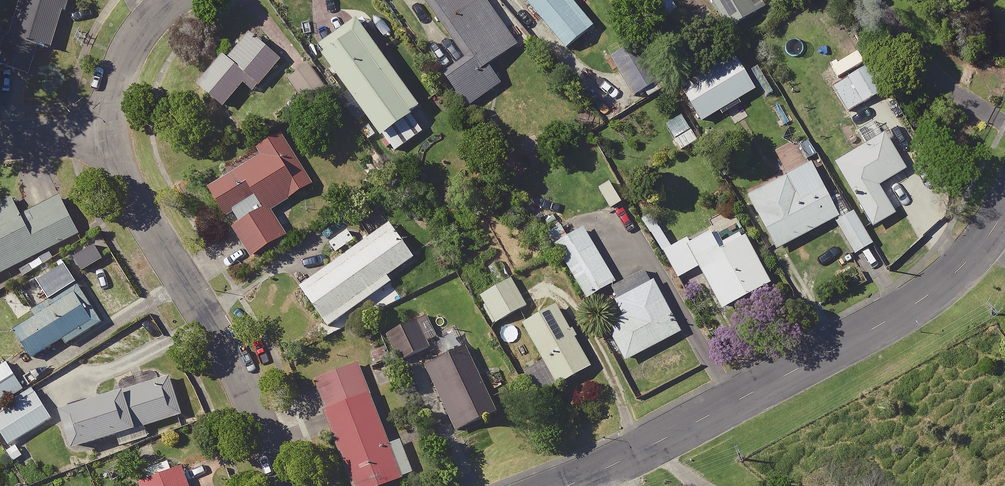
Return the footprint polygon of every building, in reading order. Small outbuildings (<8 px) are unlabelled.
[(72,0),(27,0),(14,38),(10,37),(1,66),(33,77),(43,47),(55,51),(72,0)] [(486,0),(426,0),(467,60),(446,75),(469,108),(507,82),(495,65),(520,48),(486,0)] [(569,52),(596,30),(576,6),(584,0),(527,0),(569,52)] [(645,3),(662,27),(681,13),(672,0),(649,0),(645,3)] [(761,0),(709,0),(733,38),(770,14),(761,0)] [(421,72),(405,83),(399,74),(364,25),(324,53),(397,155),(435,127),(422,109),(439,97),(421,72)] [(288,60),(257,35),(234,64),(226,58),(202,88),(229,110),(249,85),(260,94),(288,60)] [(638,48),(612,61),(636,105),(661,91),(638,48)] [(758,95),(735,60),(682,93),(705,129),(758,95)] [(330,93),(311,66),(291,80),(309,107),(330,93)] [(878,98),(862,69),(832,86),(848,115),(878,98)] [(698,145),(684,121),(669,130),(683,154),(698,145)] [(910,176),(886,138),(837,169),(876,232),(902,215),(886,191),(910,176)] [(214,189),(256,253),(289,232),(276,214),(318,186),(288,141),(214,189)] [(815,165),(748,199),(773,247),(839,213),(815,165)] [(62,197),(30,215),(21,198),(0,209),(0,285),(85,238),(62,197)] [(610,276),(571,211),(543,228),(582,293),(610,276)] [(855,213),(836,224),(851,250),(870,239),(855,213)] [(409,254),(385,219),(295,281),(324,322),(388,279),(383,272),(409,254)] [(717,238),(710,223),(660,249),(674,276),(696,264),(718,306),(766,281),(738,227),(717,238)] [(108,324),(70,265),(40,284),(53,305),(37,315),(39,318),(19,332),(38,362),(70,342),(73,347),(108,324)] [(521,304),(507,272),(469,290),(484,321),(521,304)] [(677,330),(647,273),(609,293),(619,312),(602,321),(621,359),(677,330)] [(550,297),(515,317),(536,354),(516,365),(533,394),(588,364),(550,297)] [(422,345),(407,312),(383,324),(397,356),(422,345)] [(492,409),(460,338),(420,357),(452,427),(492,409)] [(356,358),(311,373),(349,485),(363,485),(409,470),(397,432),(382,437),(356,358)] [(37,391),(31,394),(11,362),(0,369),(0,409),(2,413),(0,414),(0,427),(14,448),(56,421),(37,391)] [(187,418),(174,381),(68,418),(81,455),(187,418)] [(179,464),(137,480),(139,485),(187,485),(179,464)]
